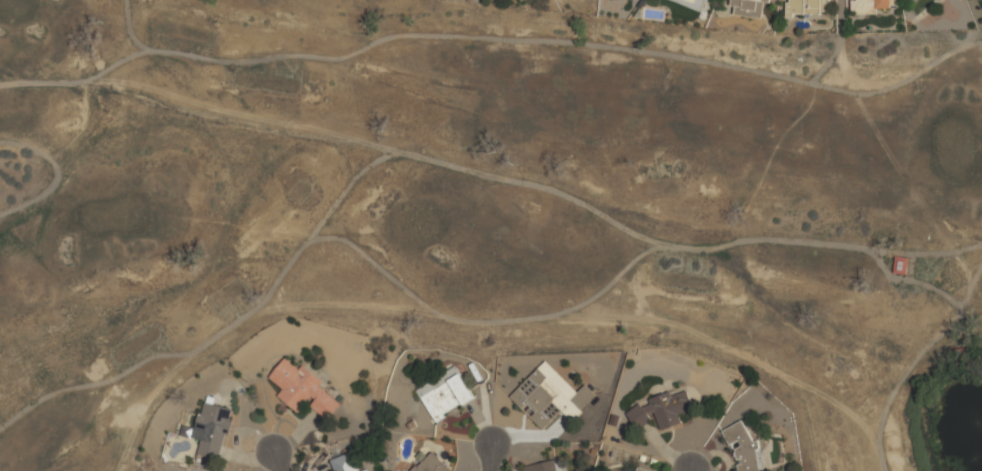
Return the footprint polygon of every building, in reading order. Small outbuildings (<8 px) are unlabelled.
[(700,11),(704,0),(670,0),(700,11)] [(761,18),(763,1),(772,2),(772,0),(730,0),(730,6),(734,7),(733,15),(761,18)] [(787,14),(829,14),(829,0),(787,0),(787,14)] [(891,0),(851,0),(851,14),(876,13),(875,8),(891,8),(891,0)] [(269,378),(286,358),(300,370),(303,366),(324,382),(320,387),(341,404),(328,421),(311,407),(316,400),(312,397),(298,413),(278,396),(283,389),(269,378)] [(511,397),(546,362),(578,393),(586,385),(595,395),(580,410),(583,412),(573,422),(562,410),(543,429),(511,397)] [(415,388),(433,420),(474,398),(456,366),(415,388)] [(659,431),(681,422),(678,414),(693,409),(686,390),(670,396),(669,391),(648,398),(649,402),(627,410),(633,428),(655,420),(659,431)] [(233,409),(201,401),(193,437),(200,439),(197,455),(218,460),(224,433),(228,434),(233,409)] [(764,464),(761,458),(761,454),(758,447),(759,441),(751,440),(741,420),(722,430),(733,454),(734,453),(738,461),(737,470),(762,470),(764,464)] [(334,470),(358,470),(351,451),(330,459),(334,470)] [(432,452),(451,470),(411,470),(416,465),(418,467),(432,452)] [(526,470),(560,470),(558,459),(525,465),(526,470)]
